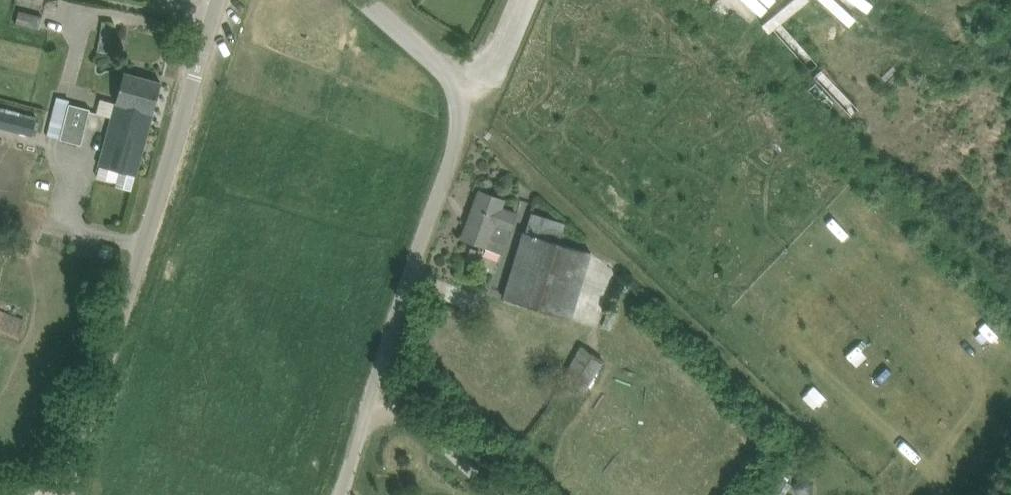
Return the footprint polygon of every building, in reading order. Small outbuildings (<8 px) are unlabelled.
[(101,31),(98,49),(109,51),(113,33),(101,31)] [(120,170),(137,174),(149,128),(150,126),(153,112),(154,112),(162,82),(125,72),(117,102),(113,118),(101,164),(97,176),(117,181),(120,170)] [(70,103),(70,104),(66,119),(65,125),(86,130),(91,109),(70,103)] [(33,135),(37,119),(0,110),(0,127),(33,135)] [(82,144),(86,130),(65,125),(66,119),(55,116),(50,135),(61,138),(61,139),(82,144)] [(505,205),(507,200),(480,190),(463,238),(504,252),(519,211),(505,205)] [(592,251),(561,242),(566,223),(532,212),(526,232),(525,232),(506,298),(573,317),(592,251)] [(5,311),(0,324),(0,328),(20,335),(26,319),(5,311)] [(585,393),(606,358),(583,345),(563,379),(585,393)] [(806,494),(811,491),(812,484),(808,479),(802,478),(796,482),(795,489),(799,494),(806,494)]
